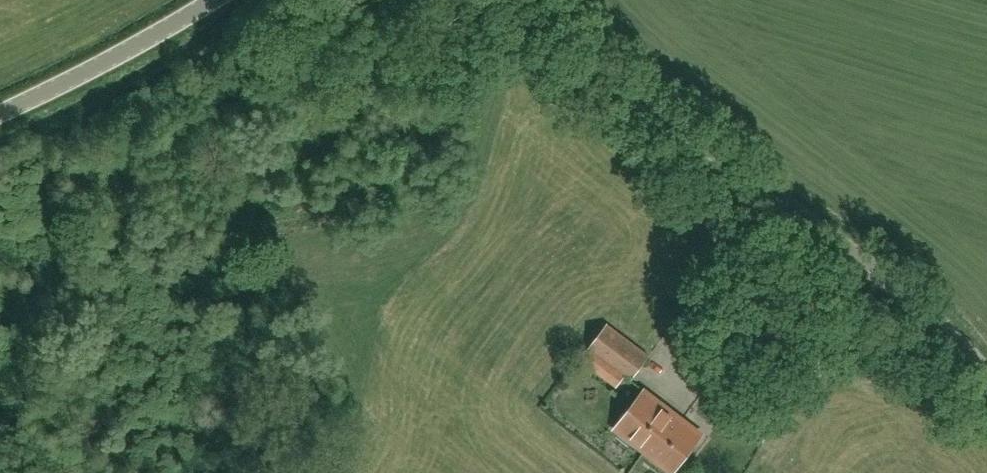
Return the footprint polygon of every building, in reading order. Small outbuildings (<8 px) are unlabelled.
[(607,325),(581,360),(616,386),(624,375),(631,380),(649,356),(607,325)] [(627,407),(620,417),(621,421),(615,429),(674,472),(703,434),(644,390),(632,407),(627,407)]
